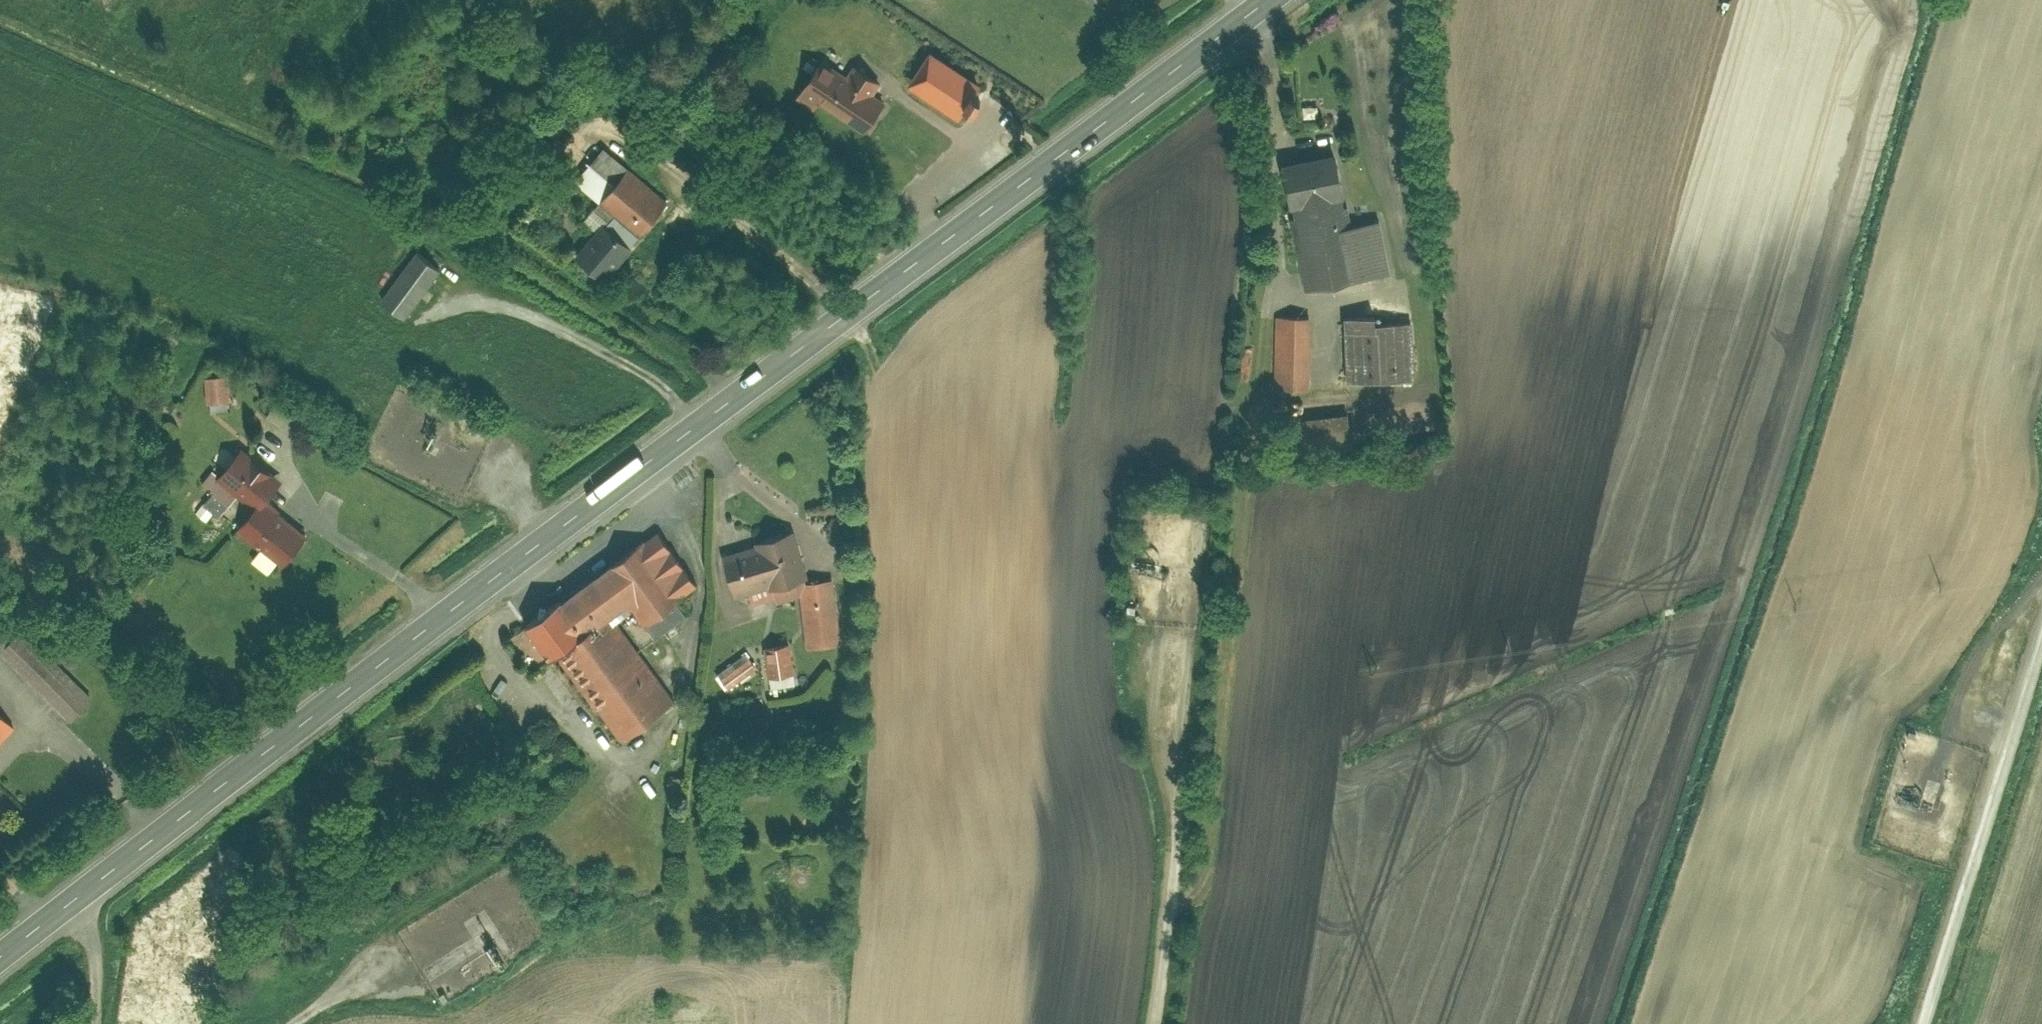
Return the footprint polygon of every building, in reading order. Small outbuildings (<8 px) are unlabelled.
[(980,85),(924,50),(903,83),(959,118),(980,85)] [(884,99),(816,57),(796,90),(864,131),(884,99)] [(666,200),(599,144),(569,178),(637,235),(666,200)] [(1287,212),(1296,210),(1332,202),(1341,200),(1332,155),(1277,167),(1287,212)] [(1292,244),(1302,293),(1388,276),(1377,222),(1337,230),(1332,202),(1296,210),(1302,242),(1292,244)] [(633,247),(603,224),(580,255),(610,278),(633,247)] [(442,265),(417,248),(381,298),(406,316),(442,265)] [(1274,319),(1272,392),(1308,393),(1309,320),(1274,319)] [(1343,319),(1345,383),(1414,381),(1413,323),(1377,324),(1376,319),(1343,319)] [(203,401),(228,399),(226,373),(202,374),(203,401)] [(1349,417),(1288,421),(1290,456),(1351,452),(1349,417)] [(245,450),(221,480),(261,513),(267,505),(285,483),(245,450)] [(311,540),(267,505),(261,513),(246,532),(290,567),(311,540)] [(678,701),(642,650),(689,616),(681,605),(700,587),(660,533),(529,627),(556,662),(562,658),(623,742),(678,701)] [(727,562),(739,601),(811,580),(797,534),(759,546),(761,552),(727,562)] [(835,582),(803,586),(810,648),(843,644),(835,582)] [(72,716),(92,696),(0,607),(0,646),(72,716)] [(793,645),(765,648),(768,680),(796,678),(793,645)] [(714,670),(725,688),(758,668),(747,650),(714,670)] [(16,725),(0,709),(0,742),(16,725)]
